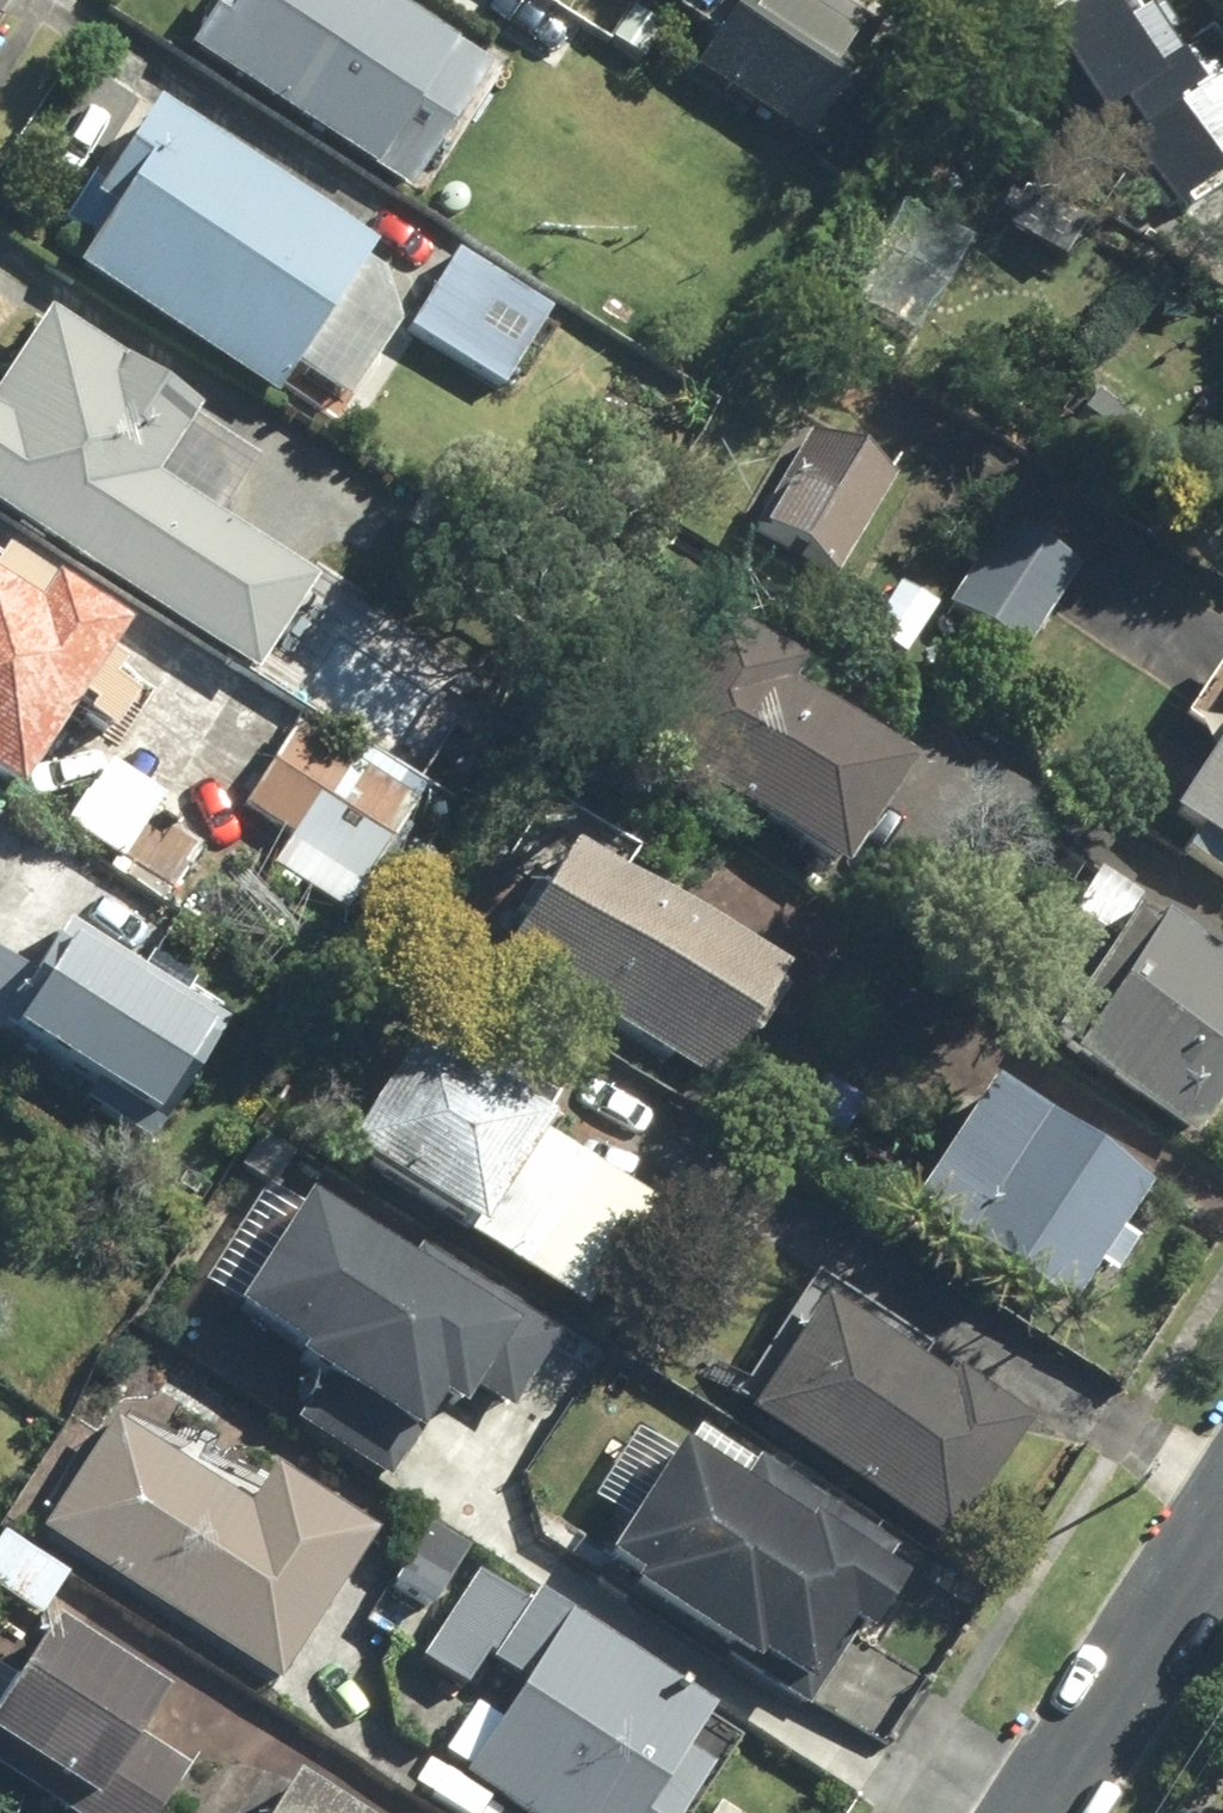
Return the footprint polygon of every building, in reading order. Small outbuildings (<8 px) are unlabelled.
[(188,56),(405,192),(481,72),(367,0),(224,0),(188,56)] [(674,19),(709,42),(691,69),(802,142),(863,49),(789,0),(686,0),(674,19)] [(1217,62),(1180,0),(1170,0),(1128,25),(1114,0),(1045,0),(1020,15),(1091,136),(1106,128),(1163,225),(1222,190),(1222,73),(1217,62)] [(398,333),(379,285),(356,270),(365,255),(145,115),(94,196),(114,208),(69,279),(270,406),(291,373),(350,409),(398,333)] [(545,311),(459,255),(409,331),(495,388),(545,311)] [(255,462),(44,322),(0,388),(0,521),(248,685),(314,584),(217,520),(255,462)] [(892,488),(815,441),(753,542),(831,589),(892,488)] [(1073,572),(995,526),(944,612),(1022,659),(1073,572)] [(101,668),(116,645),(0,568),(0,801),(10,807),(64,725),(98,747),(111,729),(123,737),(148,698),(101,668)] [(903,773),(731,660),(658,772),(830,884),(903,773)] [(1163,822),(1222,859),(1222,725),(1163,822)] [(124,826),(146,792),(105,766),(63,831),(164,897),(195,849),(170,833),(159,849),(124,826)] [(267,767),(237,811),(288,845),(272,869),(346,919),(392,851),(267,767)] [(495,959),(702,1096),(737,1043),(770,1065),(808,1007),(569,848),(495,959)] [(1128,918),(1047,1049),(1194,1139),(1222,1092),(1222,977),(1128,918)] [(24,974),(0,959),(0,1038),(90,1097),(85,1106),(150,1148),(224,1036),(56,926),(24,974)] [(527,1146),(536,1132),(412,1049),(339,1157),(571,1313),(634,1218),(527,1146)] [(860,1108),(821,1084),(785,1142),(824,1166),(860,1108)] [(1061,1319),(1090,1273),(1107,1283),(1131,1245),(1113,1235),(1137,1197),(972,1095),(896,1217),(1061,1319)] [(413,1254),(400,1275),(295,1207),(225,1315),(290,1357),(281,1370),(404,1450),(426,1416),(449,1431),(475,1391),(508,1413),(519,1396),(552,1345),(413,1254)] [(1018,1424),(820,1306),(748,1426),(946,1544),(1018,1424)] [(242,1520),(104,1429),(36,1533),(277,1692),(371,1549),(268,1481),(242,1520)] [(751,1469),(734,1497),(631,1434),(590,1501),(631,1526),(606,1567),(630,1582),(621,1597),(749,1675),(754,1666),(805,1697),(842,1636),(861,1648),(894,1594),(874,1582),(891,1554),(751,1469)] [(0,1540),(0,1596),(42,1622),(67,1581),(0,1540)] [(423,1665),(462,1689),(478,1663),(517,1688),(494,1725),(471,1711),(434,1769),(504,1812),(688,1812),(735,1738),(478,1578),(423,1665)] [(156,1712),(40,1635),(10,1681),(0,1675),(0,1767),(70,1812),(161,1812),(186,1776),(136,1742),(156,1712)] [(283,1789),(267,1812),(319,1812),(283,1789)] [(712,1802),(705,1812),(731,1812),(712,1802)]
